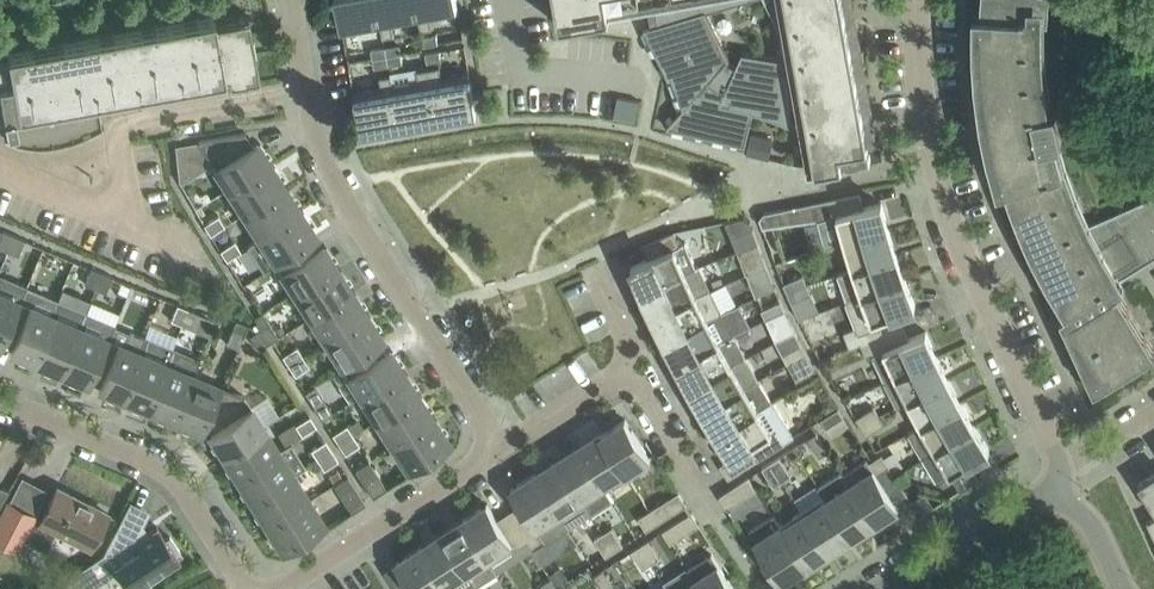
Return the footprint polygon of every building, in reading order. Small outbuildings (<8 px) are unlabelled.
[(383,25),(379,0),(337,0),(343,32),(381,25),(383,25)] [(395,35),(393,23),(419,19),(420,19),(417,0),(379,0),(383,25),(381,25),(383,37),(395,35)] [(459,12),(457,0),(417,0),(420,19),(419,19),(421,30),(433,28),(431,17),(459,12)] [(560,26),(657,9),(659,23),(644,28),(645,29),(646,30),(659,58),(665,55),(684,107),(667,126),(746,144),(754,111),(764,114),(791,125),(792,125),(791,103),(804,100),(816,170),(871,160),(869,146),(879,144),(878,138),(877,139),(872,114),(874,113),(872,105),(871,106),(867,81),(868,80),(867,73),(865,73),(861,48),(862,48),(861,40),(859,40),(855,15),(856,15),(855,7),(854,7),(852,0),(556,0),(560,26)] [(1050,0),(982,0),(981,11),(981,25),(983,72),(988,115),(995,150),(1005,184),(1017,217),(1030,249),(1046,280),(1066,313),(1070,310),(1110,286),(1153,259),(1153,196),(1083,227),(1079,218),(1064,181),(1052,142),(1050,135),(1061,132),(1056,106),(1045,109),(1040,79),(1038,48),(1038,16),(1049,17),(1050,0)] [(214,14),(33,46),(31,35),(0,40),(0,118),(4,117),(8,139),(5,137),(4,138),(18,144),(35,147),(45,147),(65,143),(72,142),(87,136),(104,127),(103,126),(101,127),(96,96),(224,74),(224,73),(227,72),(228,80),(259,75),(248,14),(215,20),(214,14)] [(439,43),(437,33),(423,36),(425,45),(439,43)] [(401,53),(400,43),(386,46),(387,55),(401,53)] [(387,55),(386,46),(372,49),(373,58),(387,55)] [(442,59),(440,50),(426,52),(428,62),(442,59)] [(403,62),(401,53),(387,55),(389,65),(403,62)] [(389,65),(387,55),(373,58),(375,67),(389,65)] [(442,77),(440,65),(429,67),(438,121),(477,114),(470,72),(442,77)] [(400,127),(438,121),(429,67),(417,69),(419,81),(394,85),(393,85),(400,127)] [(361,134),(400,127),(393,85),(394,85),(392,74),(380,76),(382,87),(354,92),(361,134)] [(231,192),(271,166),(262,151),(259,153),(245,132),(198,141),(231,192)] [(766,157),(770,139),(752,134),(747,153),(766,157)] [(246,214),(286,189),(271,166),(231,192),(246,214)] [(260,237),(300,212),(286,189),(246,214),(260,237)] [(827,200),(800,205),(804,221),(818,220),(825,248),(845,242),(890,229),(882,203),(864,208),(860,193),(827,200)] [(765,212),(760,218),(761,220),(763,227),(786,224),(782,209),(765,212)] [(300,212),(260,237),(251,244),(248,245),(265,271),(277,263),(275,260),(315,235),(300,212)] [(204,225),(210,235),(225,226),(218,216),(204,225)] [(753,227),(732,235),(738,250),(740,250),(759,242),(754,230),(753,227)] [(853,269),(898,254),(890,229),(845,242),(853,269)] [(14,235),(3,231),(0,239),(0,248),(8,251),(14,235)] [(643,291),(699,266),(699,265),(697,266),(686,242),(680,244),(675,231),(643,244),(649,258),(632,266),(643,291)] [(18,256),(25,240),(14,235),(8,251),(18,256)] [(297,295),(337,270),(328,255),(325,257),(324,255),(324,256),(312,238),(316,236),(315,235),(275,260),(297,295)] [(220,250),(227,260),(241,251),(234,241),(220,250)] [(759,242),(740,250),(738,250),(747,274),(748,273),(768,266),(764,256),(759,242)] [(847,301),(906,279),(898,254),(853,269),(839,273),(849,300),(847,301)] [(654,316),(710,289),(699,266),(643,291),(654,316)] [(768,266),(748,273),(751,283),(771,275),(768,266)] [(96,288),(102,273),(91,268),(85,284),(96,288)] [(312,318),(352,292),(337,270),(297,295),(312,318)] [(106,293),(113,277),(102,273),(96,288),(106,293)] [(788,292),(807,284),(803,274),(784,283),(788,292)] [(26,288),(0,277),(0,342),(18,300),(21,301),(26,288)] [(862,343),(904,325),(898,312),(916,305),(906,279),(847,301),(856,327),(844,332),(851,348),(862,343)] [(788,292),(792,302),(812,293),(807,284),(788,292)] [(1070,310),(1075,318),(1071,321),(1108,381),(1153,353),(1153,347),(1119,291),(1115,293),(1110,286),(1070,310)] [(0,343),(0,345),(2,341),(10,345),(9,349),(11,349),(20,353),(21,354),(37,361),(57,317),(52,315),(57,301),(26,288),(21,301),(18,300),(0,343)] [(667,340),(708,319),(721,312),(710,289),(654,316),(667,340)] [(327,341),(367,315),(352,292),(312,318),(327,341)] [(82,327),(81,327),(87,313),(57,301),(52,315),(57,317),(37,361),(62,371),(82,327)] [(767,319),(786,310),(781,301),(762,309),(767,319)] [(182,325),(188,309),(177,304),(171,320),(182,325)] [(679,364),(720,342),(734,334),(729,324),(736,320),(730,308),(721,312),(708,319),(667,340),(679,364)] [(192,329),(199,313),(188,309),(182,325),(192,329)] [(786,310),(767,319),(771,328),(790,319),(786,310)] [(260,329),(269,343),(279,337),(269,323),(263,312),(261,314),(255,317),(258,322),(256,323),(260,329)] [(107,338),(113,324),(87,313),(81,327),(82,327),(62,371),(87,382),(107,338)] [(341,364),(381,338),(367,315),(327,341),(341,364)] [(238,348),(248,324),(237,320),(227,344),(238,348)] [(896,376),(938,356),(927,331),(909,339),(904,325),(862,343),(868,358),(874,356),(886,382),(896,376)] [(259,350),(269,343),(260,329),(250,335),(259,350)] [(107,338),(87,382),(88,382),(90,378),(99,382),(98,386),(104,389),(107,390),(110,391),(126,398),(144,353),(138,351),(144,339),(130,333),(125,345),(107,338)] [(692,387),(747,357),(734,334),(720,342),(679,364),(692,387)] [(144,353),(126,398),(151,409),(170,364),(167,363),(172,350),(144,338),(144,339),(138,351),(144,353)] [(390,359),(378,341),(382,339),(381,338),(341,364),(344,368),(334,374),(352,401),(361,395),(364,399),(404,373),(394,358),(391,360),(390,359)] [(788,363),(807,353),(802,344),(783,354),(788,363)] [(289,365),(303,356),(297,346),(282,356),(289,365)] [(200,361),(172,350),(167,363),(170,364),(151,409),(176,419),(195,375),(194,374),(200,361)] [(807,353),(788,363),(793,372),(812,362),(807,353)] [(289,365),(295,375),(309,366),(303,356),(289,365)] [(896,376),(886,382),(898,406),(908,401),(950,380),(938,356),(896,376)] [(705,411),(759,379),(747,357),(692,387),(705,411)] [(378,422),(418,396),(404,373),(364,399),(378,422)] [(195,375),(176,419),(201,430),(220,385),(195,375)] [(719,434),(773,401),(759,379),(705,411),(719,434)] [(922,426),(962,403),(950,380),(908,401),(922,426)] [(225,456),(266,430),(244,396),(220,385),(201,430),(202,430),(203,426),(214,430),(219,439),(216,441),(225,456)] [(333,412),(316,385),(306,392),(323,419),(333,412)] [(266,394),(251,403),(264,425),(279,416),(266,394)] [(393,445),(433,419),(418,396),(378,422),(393,445)] [(825,399),(823,407),(825,411),(827,411),(836,406),(836,404),(831,396),(825,399)] [(730,478),(758,459),(794,436),(773,401),(719,434),(733,457),(721,464),(730,478)] [(935,450),(976,426),(962,403),(922,426),(908,433),(922,458),(935,450)] [(862,426),(880,415),(874,406),(856,418),(862,426)] [(821,419),(827,428),(845,416),(839,408),(821,419)] [(880,415),(862,426),(868,435),(885,424),(880,415)] [(310,416),(307,418),(296,425),(302,436),(316,426),(310,416)] [(433,419),(393,445),(411,472),(425,463),(423,459),(448,443),(433,419)] [(602,434),(627,474),(651,459),(626,419),(602,434)] [(339,444),(353,435),(347,425),(333,434),(339,444)] [(938,483),(951,474),(990,449),(976,426),(935,450),(922,458),(938,483)] [(240,479),(281,453),(266,430),(225,456),(240,479)] [(817,433),(809,438),(820,456),(829,450),(817,433)] [(606,488),(627,474),(602,434),(580,448),(606,488)] [(353,435),(339,444),(345,454),(359,445),(353,435)] [(318,460),(332,450),(326,441),(311,450),(318,460)] [(580,448),(559,462),(591,512),(612,498),(606,488),(580,448)] [(332,450),(318,460),(324,470),(338,461),(332,450)] [(254,502),(295,476),(281,453),(240,479),(254,502)] [(882,454),(869,463),(873,469),(874,469),(875,470),(888,462),(882,454)] [(772,462),(783,480),(792,474),(780,456),(772,462)] [(874,469),(873,469),(869,463),(867,459),(845,473),(843,470),(842,471),(876,523),(899,508),(895,501),(875,470),(874,469)] [(355,469),(373,497),(386,488),(369,460),(355,469)] [(591,512),(559,462),(538,475),(536,473),(535,473),(569,526),(591,512)] [(774,485),(783,480),(772,462),(763,468),(774,485)] [(907,493),(888,462),(875,470),(895,501),(907,493)] [(819,486),(826,496),(851,535),(873,521),(875,524),(876,523),(842,471),(819,486)] [(533,549),(569,526),(535,473),(512,489),(522,505),(510,512),(533,549)] [(1139,484),(1153,507),(1153,474),(1139,484)] [(352,512),(366,503),(348,475),(334,484),(352,512)] [(269,525),(309,499),(295,476),(254,502),(269,525)] [(720,495),(728,507),(757,489),(749,477),(720,495)] [(8,490),(0,486),(0,503),(8,490)] [(33,515),(22,538),(46,550),(57,529),(90,546),(107,513),(57,488),(42,519),(33,515)] [(687,504),(680,493),(679,492),(650,510),(658,523),(687,504)] [(826,496),(803,511),(828,550),(851,535),(826,496)] [(309,499),(269,525),(284,549),(309,533),(312,537),(327,527),(309,499)] [(33,515),(35,512),(9,500),(0,518),(0,543),(6,546),(12,533),(22,538),(33,515)] [(533,549),(510,512),(498,520),(488,504),(464,519),(491,561),(492,560),(490,558),(512,544),(515,549),(528,541),(533,549)] [(647,530),(658,523),(650,510),(639,517),(647,530)] [(803,511),(781,525),(780,525),(805,565),(828,550),(803,511)] [(700,525),(699,523),(692,512),(663,531),(671,543),(700,525)] [(780,525),(781,525),(774,515),(750,530),(781,580),(805,565),(780,525)] [(491,561),(464,519),(442,533),(469,575),(475,585),(476,586),(498,572),(491,561)] [(181,561),(177,556),(182,554),(170,536),(166,539),(157,525),(139,537),(117,526),(103,553),(62,580),(68,588),(100,588),(103,587),(100,583),(118,571),(131,588),(148,588),(152,586),(149,582),(181,561)] [(624,545),(613,527),(604,533),(615,550),(624,545)] [(447,588),(448,588),(469,588),(475,585),(469,575),(442,533),(421,547),(447,588)] [(607,556),(615,550),(604,533),(595,538),(607,556)] [(641,545),(652,563),(661,557),(649,539),(641,545)] [(643,568),(652,563),(641,545),(632,551),(643,568)] [(447,588),(421,547),(397,562),(407,578),(394,586),(396,588),(441,588),(445,587),(446,588),(447,588)] [(712,554),(688,569),(701,588),(734,588),(712,554)] [(595,575),(604,588),(611,588),(615,587),(603,569),(595,575)] [(666,584),(669,588),(701,588),(688,569),(666,584)] [(554,571),(550,573),(551,575),(558,585),(567,580),(570,578),(567,574),(554,571)] [(551,580),(543,585),(543,588),(557,588),(551,580)]
